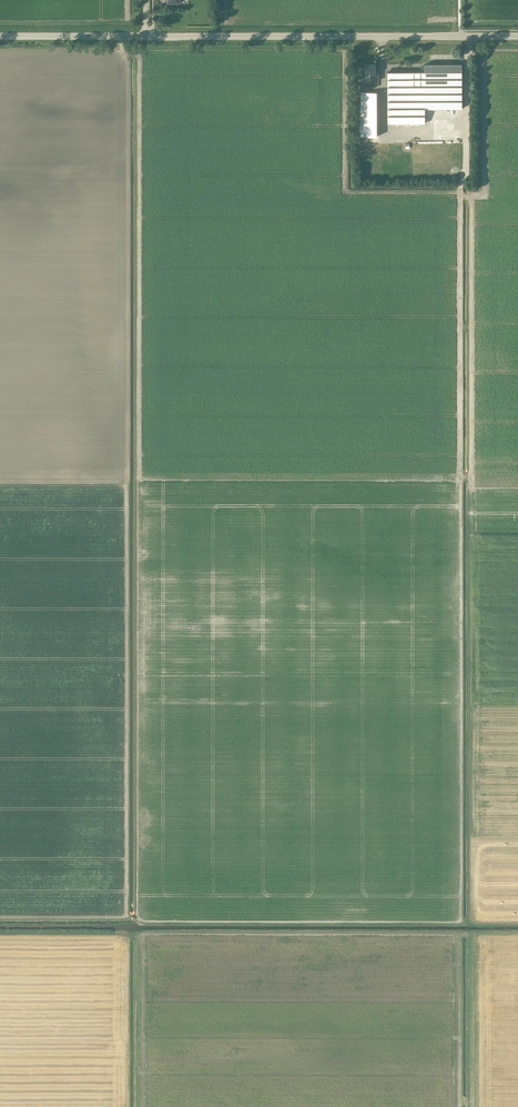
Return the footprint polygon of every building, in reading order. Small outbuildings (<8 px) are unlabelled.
[(376,72),(376,64),(365,64),(365,74),(370,74),(370,81),(378,81),(378,72),(376,72)] [(421,72),(388,72),(388,123),(425,123),(425,109),(462,108),(462,64),(425,64),(425,67),(421,67),(421,72)] [(377,92),(360,92),(360,137),(377,137),(377,92)] [(443,178),(443,151),(423,151),(423,179),(443,178)] [(369,175),(369,170),(360,170),(360,181),(376,180),(376,177),(372,177),(372,174),(369,175)]
